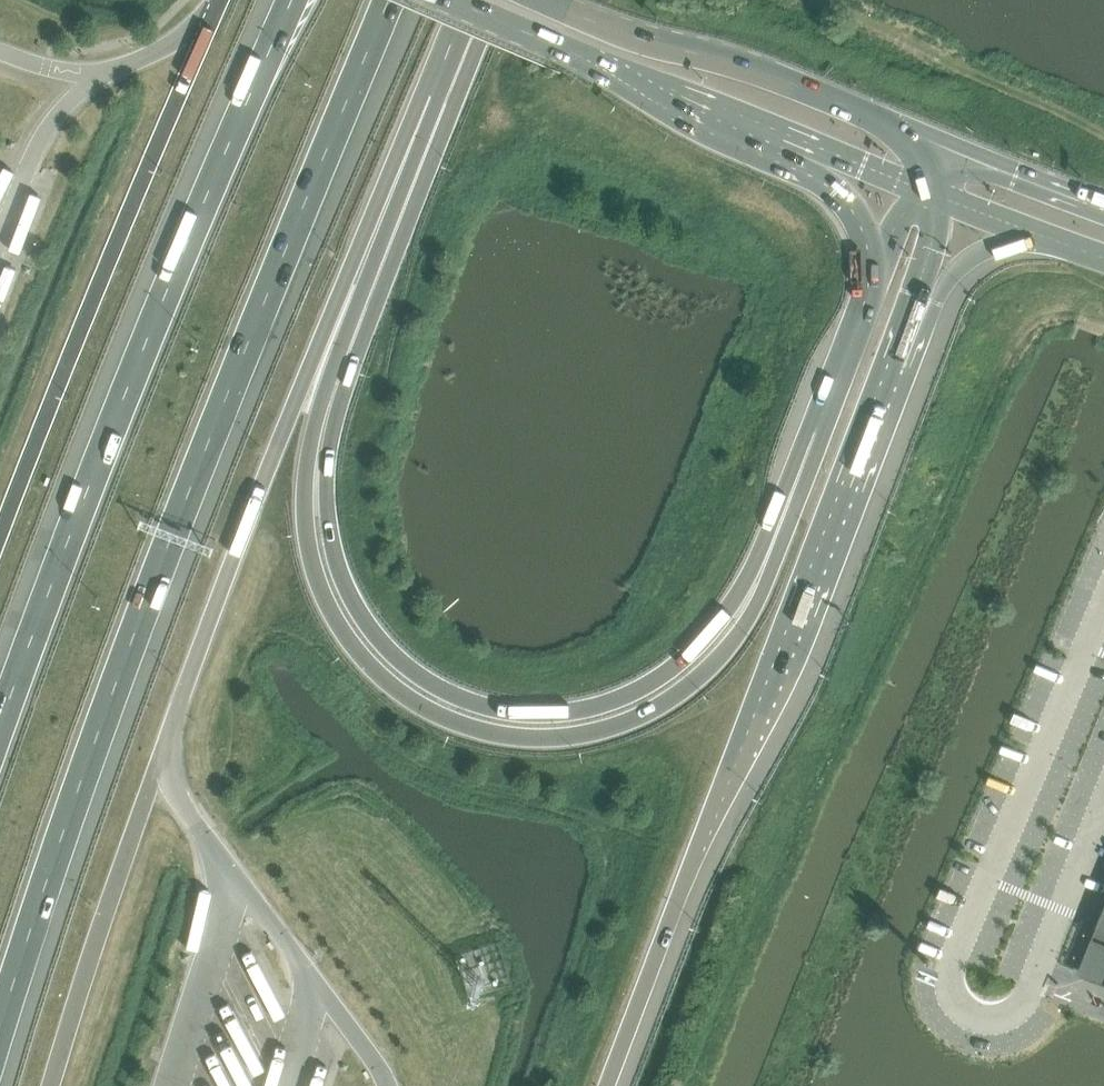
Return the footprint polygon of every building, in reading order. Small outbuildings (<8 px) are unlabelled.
[(1090,969),(1103,975),(1103,932),(1090,969)]
